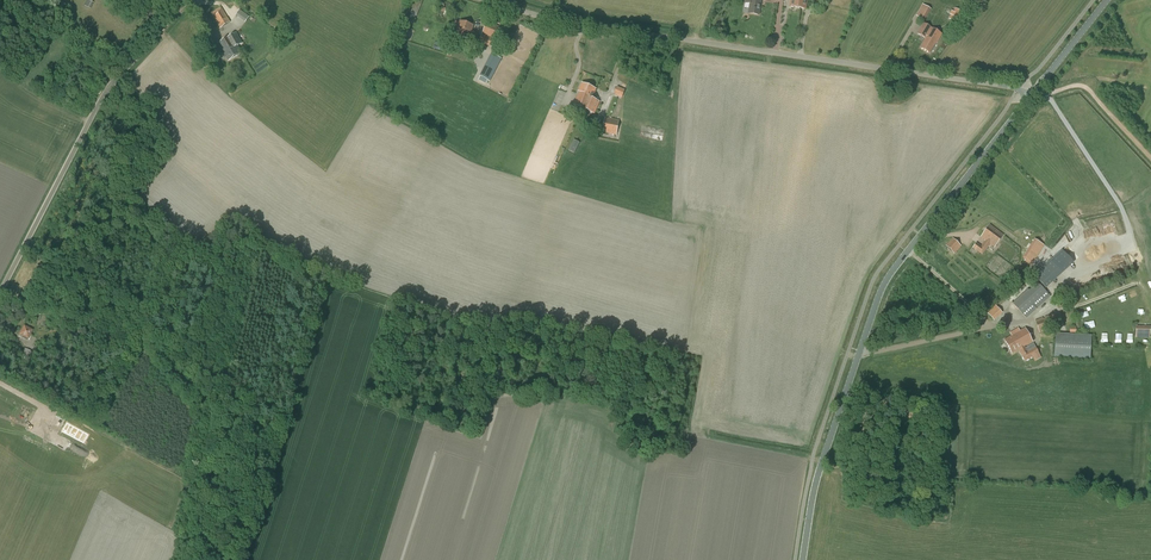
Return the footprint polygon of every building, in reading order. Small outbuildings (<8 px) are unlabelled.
[(90,9),(93,3),(88,0),(87,0),(84,6),(90,9)] [(145,13),(150,0),(136,0),(133,8),(145,13)] [(423,0),(416,0),(411,14),(410,16),(414,17),(415,16),(417,16),(423,0)] [(759,15),(761,0),(746,0),(745,2),(750,3),(749,13),(759,15)] [(790,7),(805,9),(806,0),(791,0),(790,7)] [(916,15),(924,20),(931,9),(923,4),(916,15)] [(211,12),(220,28),(231,21),(226,13),(221,7),(211,12)] [(248,22),(252,16),(242,9),(238,15),(248,22)] [(949,19),(956,23),(962,13),(955,9),(953,12),(955,13),(954,16),(952,15),(951,15),(949,19)] [(157,14),(150,10),(144,21),(151,25),(157,14)] [(460,21),(457,31),(470,35),(471,32),(473,25),(460,21)] [(487,22),(482,34),(495,39),(499,27),(487,22)] [(942,34),(924,23),(918,34),(926,38),(921,48),(929,53),(935,43),(937,43),(942,34)] [(470,35),(457,31),(455,38),(474,44),(476,39),(480,41),(479,42),(491,47),(495,39),(482,34),(482,36),(471,32),(470,35)] [(236,33),(228,38),(233,48),(237,45),(238,46),(242,43),(236,33)] [(233,48),(228,38),(218,43),(228,60),(242,53),(238,46),(237,45),(233,48)] [(444,50),(446,43),(436,41),(435,48),(444,50)] [(201,55),(203,60),(211,57),(209,52),(201,55)] [(202,63),(204,69),(206,68),(206,69),(214,66),(212,59),(202,63)] [(494,73),(485,68),(480,77),(489,82),(494,73)] [(574,104),(583,109),(589,97),(592,98),(596,90),(582,83),(578,92),(579,92),(574,104)] [(617,88),(614,95),(622,98),(625,91),(617,88)] [(589,97),(583,109),(594,113),(599,102),(592,99),(592,98),(589,97)] [(619,120),(609,118),(605,117),(602,132),(616,135),(619,121),(619,120)] [(574,140),(568,150),(574,153),(580,143),(574,140)] [(990,225),(981,237),(985,240),(981,246),(976,243),(973,248),(982,255),(990,243),(995,247),(1003,235),(990,225)] [(961,246),(953,238),(943,249),(951,257),(961,246)] [(1024,257),(1033,262),(1044,245),(1035,239),(1024,257)] [(1038,279),(1049,292),(1055,287),(1043,274),(1038,279)] [(1050,296),(1036,281),(1012,303),(1026,318),(1050,296)] [(999,301),(987,312),(996,322),(1004,315),(1005,316),(1009,312),(1008,311),(999,301)] [(1042,318),(1035,321),(1039,333),(1059,325),(1055,313),(1044,317),(1045,318),(1043,319),(1042,318)] [(23,337),(27,340),(29,341),(32,336),(30,335),(32,330),(24,326),(19,336),(23,338),(23,337)] [(1150,326),(1135,326),(1135,338),(1150,338),(1150,326)] [(79,335),(81,337),(83,334),(81,333),(82,331),(77,327),(73,332),(76,335),(76,334),(78,336),(79,335)] [(1012,354),(1019,350),(1024,346),(1033,342),(1025,329),(1005,340),(1012,354)] [(91,337),(90,343),(97,344),(99,333),(92,332),(91,337)] [(1055,333),(1054,357),(1090,359),(1091,335),(1055,333)] [(1024,346),(1019,350),(1025,361),(1038,353),(1033,344),(1025,348),(1024,346)] [(21,356),(23,356),(21,359),(29,363),(34,352),(24,348),(21,356)] [(16,407),(5,400),(0,408),(0,414),(9,419),(16,407)] [(28,413),(16,407),(9,419),(20,425),(28,413)] [(67,425),(62,434),(84,445),(88,437),(67,425)]
